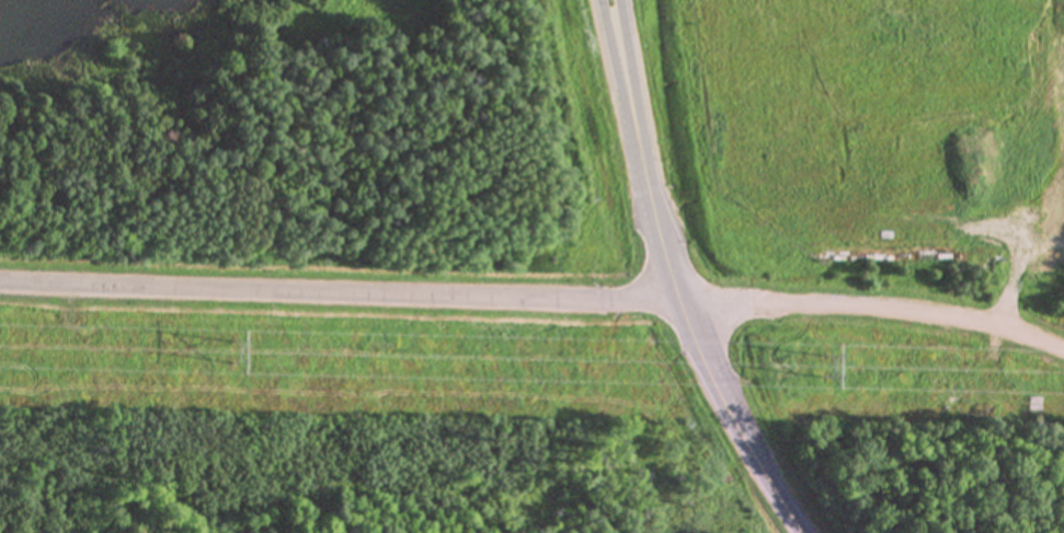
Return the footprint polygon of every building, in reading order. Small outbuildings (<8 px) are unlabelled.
[(1000,384),(991,384),(991,404),(1000,404),(1000,384)]
